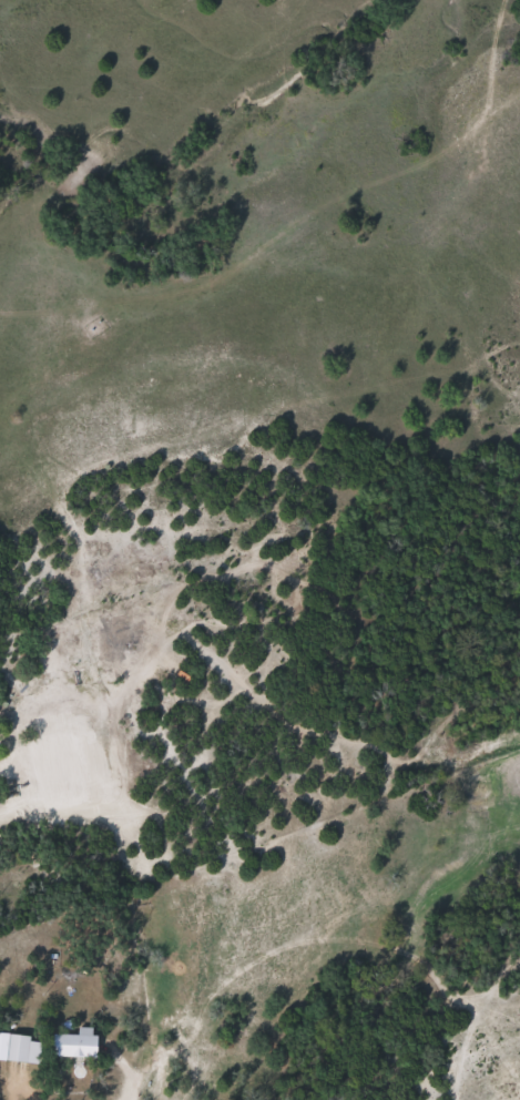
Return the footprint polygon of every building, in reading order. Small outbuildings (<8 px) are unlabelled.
[(63,1057),(100,1056),(100,1027),(81,1027),(81,1034),(63,1034),(63,1057)] [(0,1032),(0,1059),(42,1065),(46,1043),(34,1041),(35,1037),(0,1032)]
